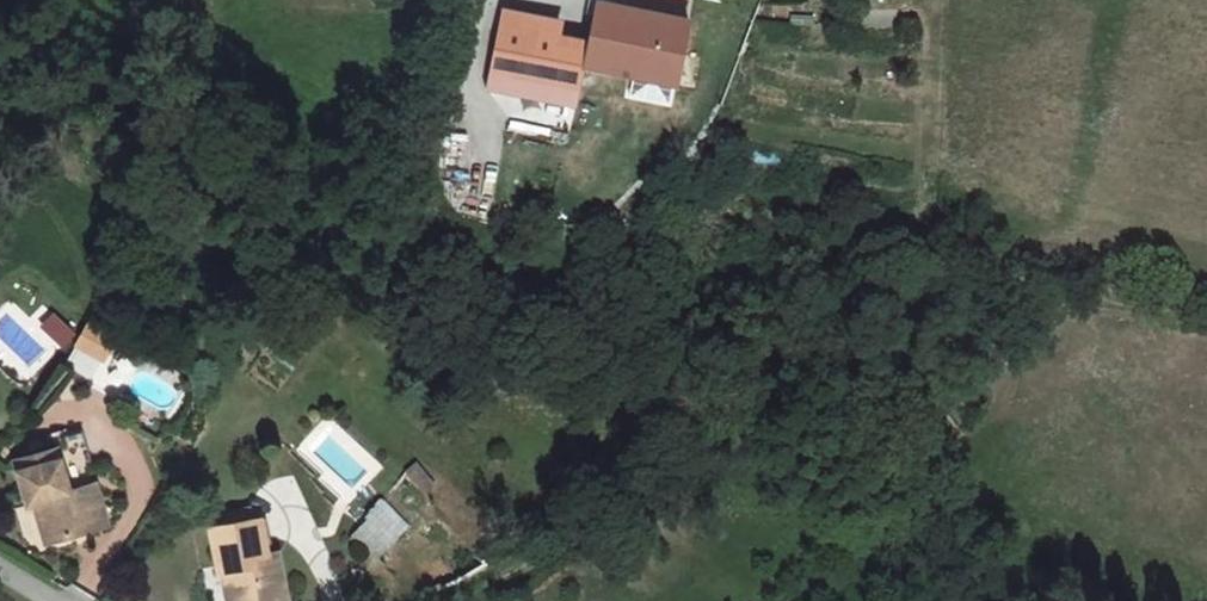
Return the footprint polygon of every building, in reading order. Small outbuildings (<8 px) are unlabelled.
[(479,99),(574,110),(577,66),(672,76),(679,15),(583,4),(580,44),(485,34),(479,99)] [(42,324),(63,343),(76,329),(55,310),(42,324)] [(112,344),(94,335),(80,359),(98,369),(112,344)] [(47,542),(96,527),(90,509),(102,505),(96,483),(70,490),(57,448),(16,460),(29,505),(38,503),(42,514),(41,525),(47,542)] [(416,466),(406,475),(425,496),(434,487),(416,466)] [(379,559),(407,528),(383,504),(350,539),(379,559)] [(96,527),(108,524),(102,505),(90,509),(96,527)] [(223,573),(235,571),(240,600),(288,600),(278,553),(268,555),(261,520),(211,529),(220,573),(223,573)] [(235,571),(223,573),(229,600),(240,600),(235,571)]
